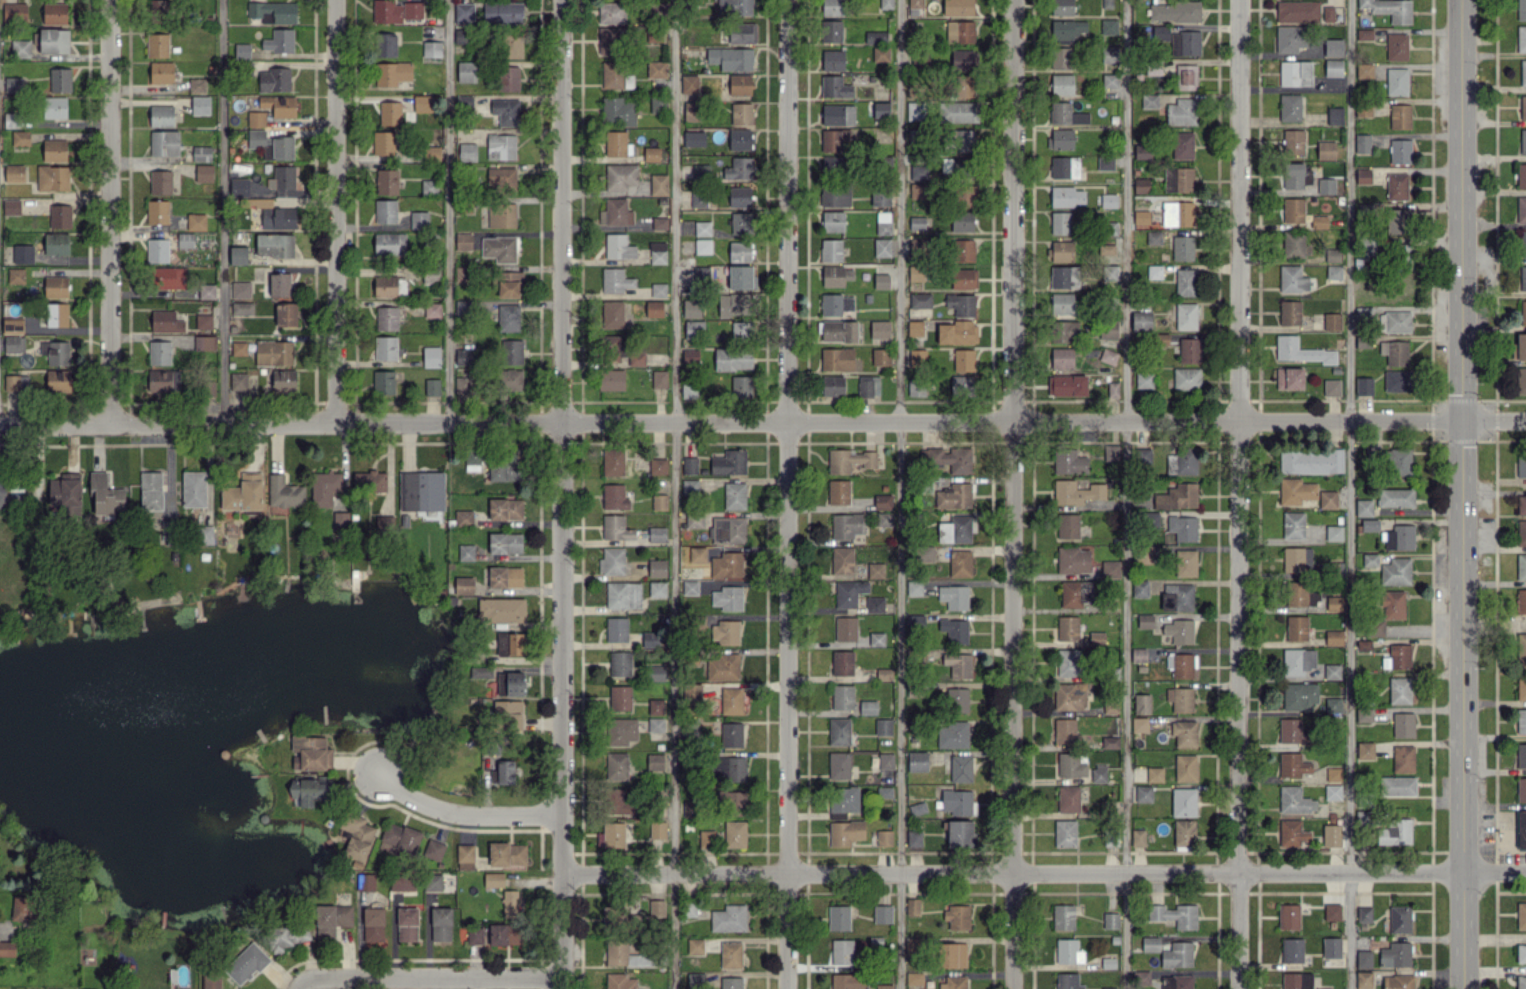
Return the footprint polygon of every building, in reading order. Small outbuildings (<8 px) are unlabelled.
[(171,21),(171,0),(149,0),(150,21),(171,21)] [(394,2),(394,0),(372,0),(373,23),(402,22),(402,19),(422,18),(422,2),(394,2)] [(717,13),(752,13),(752,0),(717,0),(717,13)] [(843,15),(843,0),(822,0),(822,16),(843,15)] [(880,8),(893,8),(893,0),(880,0),(880,8)] [(922,0),(908,0),(908,8),(922,8),(922,0)] [(943,15),(973,16),(973,0),(943,0),(943,15)] [(1073,14),(1073,0),(1051,0),(1052,15),(1073,14)] [(1320,0),(1276,0),(1276,22),(1319,22),(1320,0)] [(1357,8),(1370,7),(1370,13),(1390,13),(1390,24),(1411,24),(1411,0),(1357,0),(1357,8)] [(1516,20),(1525,20),(1525,0),(1516,0),(1516,20)] [(296,2),(247,1),(247,17),(261,17),(261,23),(295,23),(296,2)] [(523,3),(483,1),(483,22),(522,23),(523,3)] [(26,21),(27,3),(3,2),(3,21),(26,21)] [(599,24),(626,23),(625,2),(598,3),(599,24)] [(1200,21),(1200,2),(1148,2),(1148,21),(1200,21)] [(43,3),(43,23),(67,23),(67,3),(43,3)] [(473,3),(454,3),(454,23),(473,24),(473,3)] [(1333,21),(1334,6),(1323,6),(1323,21),(1333,21)] [(1117,33),(1116,19),(1100,19),(1101,34),(1117,33)] [(821,42),(841,41),(841,20),(821,20),(821,42)] [(1087,21),(1049,20),(1049,43),(1079,43),(1079,35),(1086,35),(1087,21)] [(975,43),(974,21),(946,21),(946,43),(975,43)] [(756,23),(729,23),(729,43),(755,43),(756,23)] [(1276,53),(1298,53),(1298,47),(1307,47),(1307,26),(1276,25),(1276,53)] [(1517,26),(1517,53),(1525,53),(1525,26),(1517,26)] [(624,28),(599,27),(598,53),(623,54),(624,28)] [(39,53),(69,53),(69,29),(40,28),(39,53)] [(272,39),(261,38),(261,51),(293,51),(293,29),(272,28),(272,39)] [(1356,40),(1373,39),(1372,29),(1356,29),(1356,40)] [(887,31),(865,31),(865,43),(887,43),(887,31)] [(1200,31),(1170,31),(1171,55),(1200,55),(1200,31)] [(505,33),(505,58),(522,57),(522,32),(505,33)] [(1408,60),(1407,33),(1386,33),(1387,60),(1408,60)] [(168,34),(147,34),(147,57),(168,57),(168,34)] [(396,57),(396,34),(374,34),(373,56),(396,57)] [(1342,56),(1343,39),(1324,39),(1324,56),(1342,56)] [(30,56),(30,40),(11,40),(11,56),(30,56)] [(441,41),(422,41),(423,57),(442,56),(441,41)] [(234,43),(234,59),(250,59),(250,44),(234,43)] [(872,61),(888,62),(889,47),(873,46),(872,61)] [(1118,63),(1118,46),(1102,46),(1102,62),(1118,63)] [(1072,48),(1051,47),(1050,68),(1071,69),(1072,48)] [(752,48),(707,48),(706,63),(720,63),(720,70),(752,70),(752,48)] [(843,50),(821,50),(822,71),(844,70),(843,50)] [(953,71),(976,70),(975,50),(952,50),(953,71)] [(1342,76),(1342,59),(1325,59),(1324,76),(1342,76)] [(457,82),(473,82),(473,62),(457,61),(457,82)] [(601,62),(602,88),(632,88),(632,74),(623,75),(622,61),(601,62)] [(667,61),(648,61),(648,77),(667,77),(667,61)] [(1280,86),(1311,85),(1311,61),(1280,61),(1280,86)] [(150,83),(173,83),(174,62),(150,62),(150,83)] [(412,80),(411,62),(376,63),(376,86),(397,85),(397,80),(412,80)] [(1373,78),(1373,64),(1356,63),(1356,77),(1373,78)] [(1146,75),(1162,74),(1161,64),(1146,64),(1146,75)] [(1196,65),(1176,65),(1176,89),(1196,89),(1196,65)] [(519,67),(500,66),(499,90),(519,90),(519,67)] [(289,91),(290,68),(267,67),(267,71),(259,71),(258,90),(289,91)] [(71,91),(70,68),(50,68),(50,92),(71,91)] [(1407,68),(1386,68),(1386,95),(1408,95),(1407,68)] [(681,93),(699,93),(698,74),(681,75),(681,93)] [(729,95),(751,94),(750,74),(729,75),(729,95)] [(1073,74),(1051,74),(1051,94),(1073,94),(1073,74)] [(1116,74),(1102,74),(1103,87),(1117,87),(1116,74)] [(852,96),(852,84),(842,84),(841,75),(821,75),(821,97),(852,96)] [(974,96),(974,75),(953,75),(953,97),(974,96)] [(5,76),(5,91),(23,91),(23,76),(5,76)] [(189,92),(204,93),(205,78),(189,78),(189,92)] [(1141,94),(1142,108),(1158,107),(1158,94),(1141,94)] [(1279,121),(1301,121),(1301,94),(1280,94),(1279,121)] [(295,95),(258,96),(258,108),(272,107),(272,117),(296,117),(295,95)] [(413,112),(433,112),(433,95),(414,95),(413,112)] [(67,118),(67,96),(42,97),(43,118),(67,118)] [(192,114),(210,114),(209,96),(192,96),(192,114)] [(602,123),(635,124),(635,98),(602,97),(602,123)] [(1196,124),(1195,97),(1175,98),(1175,103),(1166,103),(1166,125),(1196,124)] [(650,113),(659,113),(659,98),(651,98),(650,113)] [(518,99),(490,99),(490,114),(498,113),(498,126),(519,126),(518,99)] [(684,120),(699,121),(699,102),(684,101),(684,120)] [(979,102),(950,101),(950,121),(978,122),(979,102)] [(1071,101),(1050,102),(1050,124),(1089,123),(1089,112),(1071,112),(1071,101)] [(379,125),(401,125),(401,102),(379,102),(379,125)] [(872,102),(873,117),(890,117),(889,102),(872,102)] [(906,119),(923,120),(924,102),(907,102),(906,119)] [(731,125),(752,124),(752,103),(731,103),(731,125)] [(174,126),(173,104),(149,105),(150,126),(174,126)] [(821,125),(854,125),(855,105),(822,104),(821,125)] [(1390,129),(1411,129),(1411,104),(1389,104),(1390,129)] [(1343,124),(1343,107),(1326,107),(1327,125),(1343,124)] [(265,126),(265,111),(247,111),(247,126),(265,126)] [(5,127),(19,127),(19,112),(5,113),(5,127)] [(293,159),(293,136),(265,136),(265,129),(247,129),(247,147),(263,147),(263,159),(293,159)] [(728,149),(752,150),(752,129),(729,129),(728,149)] [(821,152),(844,151),(843,142),(850,142),(850,129),(821,130),(821,152)] [(975,129),(950,130),(951,152),(975,151),(975,129)] [(1073,129),(1049,129),(1048,149),(1073,149),(1073,129)] [(1305,153),(1304,129),(1283,130),(1284,154),(1305,153)] [(12,145),(29,145),(29,131),(12,131),(12,145)] [(179,131),(150,131),(150,155),(179,155),(179,131)] [(373,154),(393,154),(393,131),(373,131),(373,154)] [(683,145),(705,146),(705,131),(684,131),(683,145)] [(1193,159),(1193,132),(1172,131),(1172,158),(1193,159)] [(516,159),(516,134),(487,134),(487,159),(516,159)] [(1370,152),(1370,134),(1357,134),(1358,152),(1370,152)] [(1411,139),(1390,139),(1389,163),(1411,163),(1411,139)] [(43,161),(50,161),(50,166),(67,165),(67,140),(43,140),(43,161)] [(1335,141),(1317,141),(1317,159),(1335,159),(1335,141)] [(459,161),(476,160),(475,143),(458,143),(459,161)] [(1151,145),(1134,144),(1134,158),(1150,158),(1151,145)] [(211,161),(211,146),(193,146),(193,161),(211,161)] [(440,146),(428,146),(428,160),(440,159),(440,146)] [(660,147),(644,147),(644,161),(659,161),(660,147)] [(844,156),(823,155),(822,172),(844,173),(844,156)] [(1113,155),(1097,156),(1098,170),(1114,169),(1113,155)] [(1078,178),(1079,156),(1051,156),(1051,178),(1078,178)] [(752,157),(731,157),(731,167),(722,167),(722,178),(751,179),(752,157)] [(606,191),(626,191),(626,185),(636,184),(636,163),(605,164),(606,191)] [(1312,169),(1304,169),(1304,163),(1284,163),(1284,188),(1302,188),(1302,183),(1311,184),(1312,169)] [(1517,163),(1517,188),(1525,188),(1525,163),(1517,163)] [(213,182),(213,164),(195,164),(195,181),(213,182)] [(5,182),(25,182),(24,165),(5,165),(5,182)] [(36,166),(37,190),(69,190),(69,165),(36,166)] [(910,179),(925,179),(926,165),(910,165),(910,179)] [(294,189),(294,166),(273,166),(273,178),(266,178),(267,189),(294,189)] [(487,191),(516,191),(516,167),(487,167),(487,191)] [(1164,167),(1164,192),(1193,192),(1193,167),(1164,167)] [(1371,168),(1356,168),(1356,183),(1371,183),(1371,168)] [(398,169),(376,169),(376,193),(398,193),(398,169)] [(171,170),(150,170),(150,194),(171,194),(171,170)] [(1386,199),(1408,199),(1407,173),(1386,173),(1386,199)] [(667,174),(650,174),(651,195),(667,195),(667,174)] [(249,196),(249,178),(230,178),(230,196),(249,196)] [(1134,193),(1149,192),(1148,178),(1133,179),(1134,193)] [(1335,178),(1318,178),(1318,194),(1335,194),(1335,178)] [(421,192),(436,193),(437,180),(421,179),(421,192)] [(850,207),(850,184),(821,183),(821,206),(850,207)] [(910,198),(925,198),(925,183),(909,183),(910,198)] [(956,207),(978,206),(977,185),(956,185),(956,207)] [(750,186),(728,187),(729,207),(750,207),(750,186)] [(1051,206),(1084,206),(1085,190),(1074,190),(1074,186),(1051,186),(1051,206)] [(871,205),(890,206),(890,188),(871,187),(871,205)] [(707,207),(707,191),(692,190),(691,207),(707,207)] [(1117,194),(1101,193),(1100,208),(1116,208),(1117,194)] [(1517,196),(1517,223),(1525,223),(1525,196),(1517,196)] [(272,198),(249,198),(249,207),(272,207),(272,198)] [(598,210),(599,225),(632,225),(632,210),(626,210),(626,198),(606,198),(606,209),(598,210)] [(1304,222),(1304,198),(1283,198),(1283,222),(1304,222)] [(3,199),(3,215),(20,214),(20,199),(3,199)] [(396,199),(374,200),(375,223),(396,223),(396,199)] [(146,200),(147,224),(169,223),(168,200),(146,200)] [(1193,201),(1162,202),(1162,226),(1193,226),(1193,201)] [(516,203),(488,203),(487,227),(515,228),(516,203)] [(70,204),(49,205),(49,228),(71,228),(70,204)] [(261,209),(261,229),(296,228),(295,208),(261,209)] [(1407,208),(1385,209),(1386,233),(1407,233),(1407,208)] [(1149,225),(1149,210),(1133,211),(1134,225),(1149,225)] [(843,232),(844,211),(823,211),(822,231),(843,232)] [(972,211),(951,212),(951,232),(973,231),(972,211)] [(429,212),(410,212),(410,229),(428,229),(429,212)] [(751,235),(752,213),(731,212),(731,234),(751,235)] [(891,212),(876,212),(876,234),(890,235),(891,212)] [(1051,212),(1052,234),(1071,233),(1071,212),(1051,212)] [(206,230),(206,214),(187,214),(187,230),(206,230)] [(1327,216),(1311,215),(1311,228),(1327,228),(1327,216)] [(925,216),(909,217),(909,230),(925,230),(925,216)] [(652,229),(667,230),(667,217),(653,217),(652,229)] [(1160,231),(1146,231),(1146,244),(1160,244),(1160,231)] [(374,233),(374,255),(406,255),(406,232),(374,233)] [(456,250),(472,250),(471,232),(455,233),(456,250)] [(1304,257),(1304,232),(1282,232),(1283,258),(1304,257)] [(45,255),(68,254),(68,233),(45,233),(45,255)] [(177,247),(193,247),(193,233),(177,233),(177,247)] [(626,233),(606,233),(605,257),(635,258),(636,245),(626,245),(626,233)] [(293,256),(294,234),(256,234),(256,256),(293,256)] [(1173,260),(1194,260),(1193,235),(1172,236),(1173,260)] [(481,256),(494,257),(494,262),(515,262),(515,237),(481,236),(481,256)] [(168,262),(168,238),(147,238),(147,263),(168,262)] [(890,238),(874,238),(874,256),(891,256),(890,238)] [(711,253),(711,239),(695,239),(695,253),(711,253)] [(841,239),(820,239),(821,261),(842,261),(841,239)] [(974,261),(974,240),(952,239),(952,261),(974,261)] [(1360,240),(1360,256),(1375,255),(1375,240),(1360,240)] [(751,259),(750,241),(729,241),(729,259),(751,259)] [(1073,241),(1049,241),(1049,254),(1052,254),(1052,261),(1073,262),(1073,241)] [(650,264),(666,263),(666,242),(649,242),(650,264)] [(13,262),(34,262),(34,245),(13,245),(13,262)] [(247,247),(229,246),(229,264),(247,264),(247,247)] [(1340,262),(1340,249),(1326,248),(1325,261),(1340,262)] [(1280,292),(1309,291),(1308,276),(1301,276),(1301,264),(1280,265),(1280,292)] [(753,266),(729,265),(728,289),(753,289),(753,266)] [(1162,265),(1147,265),(1147,278),(1162,278),(1162,265)] [(1342,265),(1327,265),(1326,279),(1341,279),(1342,265)] [(456,283),(467,282),(467,266),(455,267),(456,283)] [(924,281),(924,266),(908,266),(908,281),(924,281)] [(1051,288),(1079,287),(1078,266),(1050,266),(1051,288)] [(185,267),(151,267),(150,288),(185,288),(185,267)] [(624,268),(602,267),(601,293),(623,293),(624,287),(635,288),(635,278),(623,277),(624,268)] [(853,267),(822,267),(822,286),(844,287),(844,279),(853,279),(853,267)] [(25,268),(8,268),(8,284),(25,284),(25,268)] [(951,269),(951,289),(977,288),(977,268),(951,269)] [(1175,295),(1195,295),(1196,269),(1176,268),(1175,295)] [(519,297),(519,287),(522,287),(523,272),(498,271),(497,297),(519,297)] [(290,273),(270,273),(269,296),(290,296),(290,273)] [(889,289),(888,274),(873,274),(874,289),(889,289)] [(68,276),(45,276),(44,297),(68,297),(68,276)] [(374,297),(405,297),(405,276),(374,276),(374,297)] [(231,282),(232,298),(251,298),(250,281),(231,282)] [(666,283),(651,283),(651,297),(666,297),(666,283)] [(215,284),(199,284),(199,299),(215,299),(215,284)] [(1073,292),(1050,293),(1050,314),(1073,313),(1073,292)] [(749,314),(749,293),(718,294),(718,315),(749,314)] [(931,307),(931,293),(909,293),(910,308),(931,307)] [(821,315),(842,316),(842,310),(853,310),(853,295),(821,294),(821,315)] [(975,294),(945,294),(945,307),(954,307),(954,316),(974,316),(975,294)] [(455,315),(468,315),(468,300),(455,300),(455,315)] [(624,301),(602,300),(601,327),(623,328),(624,301)] [(682,317),(700,317),(701,300),(683,300),(682,317)] [(663,316),(662,301),(646,301),(646,317),(663,316)] [(1301,324),(1301,301),(1280,301),(1280,324),(1301,324)] [(253,302),(231,302),(231,314),(253,314),(253,302)] [(424,317),(440,317),(440,302),(424,303),(424,317)] [(68,326),(67,303),(46,303),(47,326),(68,326)] [(275,303),(276,325),(297,325),(297,303),(275,303)] [(1197,303),(1175,303),(1176,329),(1197,329),(1197,303)] [(519,304),(498,304),(498,331),(520,331),(519,304)] [(398,330),(398,307),(376,306),(376,330),(398,330)] [(151,310),(151,331),(183,332),(184,319),(175,319),(175,310),(151,310)] [(1411,332),(1411,312),(1379,311),(1379,332),(1411,332)] [(1340,329),(1340,313),(1323,313),(1323,329),(1340,329)] [(196,328),(212,329),(212,314),(196,314),(196,328)] [(1131,329),(1151,330),(1151,315),(1132,314),(1131,329)] [(20,319),(3,319),(3,330),(20,330),(20,319)] [(703,320),(684,321),(685,337),(703,336),(703,320)] [(870,320),(871,338),(890,338),(889,320),(870,320)] [(922,320),(907,321),(907,336),(923,335),(922,320)] [(976,320),(952,320),(952,324),(937,324),(937,344),(976,343),(976,320)] [(1077,343),(1078,321),(1051,320),(1050,342),(1077,343)] [(1117,320),(1099,320),(1099,338),(1117,339),(1117,320)] [(752,321),(731,322),(731,339),(752,338),(752,321)] [(857,342),(857,321),(821,321),(821,341),(857,342)] [(1515,333),(1515,346),(1514,360),(1525,360),(1525,333),(1515,333)] [(24,352),(24,336),(5,335),(4,352),(24,352)] [(620,335),(602,335),(601,361),(622,362),(622,346),(620,346),(620,335)] [(1276,335),(1276,359),(1321,360),(1321,364),(1335,364),(1336,349),(1297,348),(1297,335),(1276,335)] [(215,336),(194,336),(194,350),(216,350),(215,336)] [(396,360),(396,336),(375,337),(375,360),(396,360)] [(1200,363),(1200,338),(1179,338),(1179,363),(1200,363)] [(522,364),(522,340),(503,339),(503,364),(522,364)] [(293,340),(255,341),(256,365),(293,364),(293,340)] [(1407,365),(1408,341),(1380,340),(1379,354),(1387,354),(1386,365),(1407,365)] [(40,341),(40,354),(47,354),(47,365),(69,365),(69,341),(40,341)] [(149,365),(170,365),(170,341),(149,341),(149,365)] [(232,355),(246,355),(246,342),(232,341),(232,355)] [(423,367),(440,367),(439,347),(423,347),(423,367)] [(821,370),(853,371),(853,348),(821,347),(821,370)] [(1052,369),(1074,369),(1073,347),(1051,348),(1052,369)] [(682,363),(699,364),(699,349),(682,348),(682,363)] [(715,370),(752,369),(752,348),(714,349),(715,370)] [(872,365),(890,365),(890,348),(872,348),(872,365)] [(1118,352),(1103,348),(1099,360),(1114,365),(1118,352)] [(471,349),(455,349),(455,365),(471,365),(471,349)] [(974,349),(953,349),(953,371),(975,371),(974,349)] [(645,365),(645,351),(628,352),(629,366),(645,365)] [(1200,367),(1173,368),(1174,389),(1200,388),(1200,367)] [(1303,367),(1276,367),(1276,389),(1303,390),(1303,367)] [(1516,367),(1516,393),(1525,393),(1525,367),(1516,367)] [(297,390),(296,369),(272,370),(272,391),(297,390)] [(503,390),(522,390),(522,369),(503,369),(503,390)] [(599,390),(624,390),(624,370),(599,369),(599,390)] [(47,391),(70,392),(70,370),(47,370),(47,391)] [(171,370),(148,370),(148,390),(171,390),(171,370)] [(394,370),(373,371),(373,394),(394,394),(394,370)] [(666,370),(652,370),(652,388),(666,387),(666,370)] [(1384,391),(1410,392),(1411,371),(1384,370),(1384,391)] [(247,372),(231,373),(231,390),(247,389),(247,372)] [(1136,372),(1136,388),(1152,388),(1151,372),(1136,372)] [(27,375),(5,374),(4,390),(27,391),(27,375)] [(844,395),(844,375),(822,376),(822,396),(844,395)] [(857,396),(879,396),(879,376),(858,375),(857,396)] [(974,375),(950,376),(951,396),(974,395),(974,375)] [(1087,395),(1086,375),(1048,375),(1048,396),(1087,395)] [(751,398),(750,376),(733,376),(733,398),(751,398)] [(469,397),(469,377),(455,377),(454,397),(469,397)] [(1356,395),(1373,394),(1372,377),(1355,377),(1356,395)] [(425,395),(439,395),(439,378),(425,379),(425,395)] [(908,396),(924,396),(924,379),(908,379),(908,396)] [(1340,379),(1323,379),(1323,396),(1340,395),(1340,379)] [(215,395),(215,381),(203,382),(204,396),(215,395)] [(1118,382),(1109,382),(1108,396),(1118,396),(1118,382)] [(682,397),(696,397),(696,383),(681,383),(682,397)] [(1118,461),(1118,444),(1104,445),(1104,461),(1118,461)] [(1196,474),(1197,447),(1175,446),(1175,454),(1166,454),(1166,473),(1196,474)] [(971,448),(949,447),(949,449),(921,449),(921,465),(950,465),(950,473),(971,474),(971,448)] [(1087,457),(1075,456),(1075,449),(1054,448),(1054,472),(1087,473),(1087,457)] [(1151,448),(1134,448),(1133,464),(1151,464),(1151,448)] [(1410,474),(1411,449),(1386,448),(1385,474),(1410,474)] [(624,449),(603,449),(602,475),(623,475),(624,449)] [(746,473),(745,449),(724,450),(724,457),(710,457),(711,475),(746,473)] [(828,473),(849,474),(850,463),(862,463),(862,468),(876,468),(876,452),(853,452),(853,449),(828,449),(828,473)] [(1343,450),(1280,449),(1279,472),(1343,474),(1343,450)] [(465,470),(480,471),(480,450),(465,450),(465,470)] [(516,481),(517,455),(489,455),(488,480),(516,481)] [(697,457),(682,457),(682,474),(697,474),(697,457)] [(1516,457),(1517,476),(1525,476),(1525,457),(1516,457)] [(667,475),(667,459),(649,459),(649,475),(667,475)] [(94,514),(114,514),(114,509),(125,509),(125,488),(106,489),(106,471),(89,472),(89,489),(94,489),(94,514)] [(161,471),(140,472),(141,510),(162,509),(161,471)] [(206,506),(205,471),(182,471),(183,507),(206,506)] [(353,492),(386,491),(385,471),(352,472),(353,492)] [(48,478),(49,504),(81,504),(80,472),(60,472),(60,478),(48,478)] [(220,509),(261,510),(262,473),(240,472),(240,486),(221,486),(220,509)] [(341,472),(311,472),(312,507),(332,506),(332,491),(341,491),(341,472)] [(444,472),(399,472),(399,510),(444,510),(444,472)] [(283,473),(268,473),(269,506),(304,505),(304,484),(284,485),(283,473)] [(1317,483),(1301,482),(1301,477),(1280,477),(1279,505),(1301,505),(1301,499),(1317,499),(1317,483)] [(682,494),(698,494),(698,480),(682,479),(682,494)] [(1105,499),(1105,483),(1088,483),(1088,489),(1075,489),(1075,480),(1054,479),(1054,503),(1083,503),(1083,498),(1105,499)] [(828,480),(828,504),(849,504),(849,480),(828,480)] [(745,482),(724,482),(724,509),(746,509),(745,482)] [(971,483),(949,483),(949,489),(935,489),(935,508),(971,507),(971,483)] [(1196,483),(1167,484),(1167,493),(1151,493),(1152,508),(1197,507),(1196,483)] [(624,484),(602,484),(603,509),(629,508),(629,497),(624,498),(624,484)] [(1378,488),(1378,506),(1414,507),(1414,489),(1378,488)] [(1337,490),(1319,490),(1319,508),(1337,508),(1337,490)] [(666,510),(667,494),(652,494),(652,509),(666,510)] [(874,510),(892,509),(892,494),(874,495),(874,510)] [(1517,495),(1517,514),(1525,514),(1525,495),(1517,495)] [(488,519),(522,520),(523,499),(489,498),(488,519)] [(1372,516),(1372,499),(1356,499),(1356,515),(1372,516)] [(473,510),(454,510),(455,526),(473,525),(473,510)] [(348,511),(333,512),(334,528),(349,528),(348,511)] [(1304,539),(1305,512),(1283,511),(1282,538),(1304,539)] [(892,513),(876,512),(876,526),(892,526),(892,513)] [(832,514),(832,539),(853,538),(853,533),(864,533),(864,513),(832,514)] [(1079,514),(1056,513),(1056,538),(1078,538),(1079,514)] [(623,514),(602,515),(602,539),(635,538),(635,528),(624,529),(623,514)] [(745,516),(710,516),(710,543),(745,543),(745,516)] [(971,542),(971,532),(976,532),(975,516),(950,516),(950,522),(937,522),(938,543),(971,542)] [(1197,516),(1167,516),(1167,531),(1175,531),(1175,541),(1197,541),(1197,516)] [(1361,531),(1378,531),(1378,519),(1361,519),(1361,531)] [(1517,519),(1517,546),(1525,545),(1525,519),(1517,519)] [(162,545),(171,545),(171,521),(162,521),(162,545)] [(1414,525),(1392,524),(1392,530),(1385,530),(1384,549),(1413,549),(1414,525)] [(1342,540),(1342,525),(1326,526),(1326,541),(1342,540)] [(199,544),(213,544),(213,526),(198,526),(199,544)] [(648,542),(666,542),(666,527),(648,527),(648,542)] [(521,533),(488,533),(488,553),(521,553),(521,533)] [(459,544),(459,560),(474,560),(474,545),(459,544)] [(706,546),(679,547),(679,563),(706,562),(706,546)] [(934,560),(933,546),(919,547),(921,561),(934,560)] [(1152,563),(1152,546),(1143,546),(1143,563),(1152,563)] [(832,574),(853,574),(853,547),(832,547),(832,574)] [(1090,547),(1057,548),(1057,573),(1090,573),(1090,547)] [(1311,547),(1283,547),(1283,571),(1310,572),(1311,547)] [(624,548),(602,548),(602,558),(598,558),(599,574),(624,574),(624,548)] [(1197,550),(1176,549),(1176,576),(1196,576),(1197,550)] [(949,550),(950,577),(971,576),(970,550),(949,550)] [(711,557),(710,577),(742,578),(742,552),(720,551),(720,557),(711,557)] [(1516,553),(1516,580),(1525,581),(1525,553),(1516,553)] [(1410,557),(1380,558),(1380,585),(1411,584),(1410,557)] [(648,577),(667,576),(666,559),(648,559),(648,577)] [(1119,561),(1102,561),(1102,576),(1119,576),(1119,561)] [(867,578),(884,578),(884,563),(868,563),(867,578)] [(489,587),(522,587),(521,566),(488,567),(489,587)] [(473,594),(474,577),(455,576),(454,593),(473,594)] [(697,595),(698,580),(681,580),(680,594),(697,595)] [(906,581),(907,596),(922,595),(921,580),(906,581)] [(1133,597),(1148,597),(1148,580),(1132,580),(1133,597)] [(640,609),(641,582),(607,581),(606,608),(640,609)] [(649,597),(666,597),(666,581),(649,582),(649,597)] [(857,608),(856,592),(869,592),(869,581),(835,581),(835,608),(857,608)] [(1082,607),(1082,600),(1092,600),(1092,581),(1060,581),(1061,607),(1082,607)] [(1307,581),(1287,582),(1287,606),(1318,605),(1318,591),(1307,592),(1307,581)] [(1193,584),(1163,583),(1162,609),(1193,610),(1193,584)] [(967,585),(937,586),(938,601),(946,601),(946,610),(968,610),(967,585)] [(742,586),(720,586),(720,591),(711,591),(711,605),(721,605),(721,610),(742,610),(742,586)] [(1516,589),(1516,613),(1525,613),(1525,589),(1516,589)] [(1383,618),(1370,619),(1371,636),(1384,636),(1384,619),(1404,619),(1404,590),(1382,591),(1383,618)] [(884,613),(884,597),(866,596),(866,612),(884,613)] [(1326,610),(1342,611),(1342,596),(1326,596),(1326,610)] [(525,598),(478,599),(478,622),(525,621),(525,598)] [(1137,628),(1153,628),(1153,614),(1137,614),(1137,628)] [(835,640),(856,641),(857,617),(836,616),(835,640)] [(1058,641),(1079,640),(1078,616),(1057,617),(1058,641)] [(1308,616),(1286,616),(1286,640),(1307,640),(1308,616)] [(606,617),(605,641),(627,642),(627,618),(606,617)] [(967,644),(968,619),(938,619),(938,630),(946,630),(946,643),(967,644)] [(1163,634),(1172,634),(1172,644),(1193,643),(1193,620),(1163,621),(1163,634)] [(738,643),(739,622),(711,621),(711,643),(738,643)] [(1343,645),(1343,630),(1325,630),(1325,645),(1343,645)] [(497,655),(524,655),(524,632),(496,632),(497,655)] [(659,647),(659,632),(642,632),(642,647),(659,647)] [(884,646),(884,632),(870,632),(870,646),(884,646)] [(1105,632),(1089,632),(1089,646),(1104,646),(1105,632)] [(1516,633),(1517,665),(1525,665),(1525,633),(1516,633)] [(1411,644),(1389,644),(1389,669),(1411,668),(1411,644)] [(1146,648),(1132,648),(1131,662),(1146,663),(1146,648)] [(1304,675),(1304,668),(1315,668),(1315,649),(1283,648),(1283,675),(1304,675)] [(1058,677),(1080,677),(1079,649),(1057,649),(1058,677)] [(631,675),(630,651),(609,651),(610,676),(631,675)] [(832,651),(832,675),(853,675),(853,651),(832,651)] [(739,653),(707,653),(706,679),(739,680),(739,653)] [(971,653),(942,654),(942,665),(950,665),(950,678),(971,678),(971,653)] [(1194,678),(1195,654),(1167,653),(1167,668),(1172,668),(1172,677),(1194,678)] [(1340,678),(1340,664),(1324,664),(1325,679),(1340,678)] [(664,665),(648,666),(648,681),(664,680),(664,665)] [(492,666),(470,667),(470,678),(492,677),(492,666)] [(524,672),(497,672),(497,695),(524,695),(524,672)] [(1525,701),(1525,674),(1517,674),(1517,701),(1525,701)] [(1389,704),(1411,704),(1411,677),(1389,677),(1389,704)] [(1086,684),(1055,682),(1054,709),(1085,710),(1086,684)] [(1318,683),(1283,683),(1283,709),(1311,710),(1311,702),(1318,703),(1318,683)] [(631,686),(609,685),(609,709),(630,710),(631,686)] [(832,709),(853,709),(854,685),(832,685),(832,709)] [(742,714),(742,687),(721,687),(720,714),(742,714)] [(1193,688),(1166,688),(1166,701),(1172,701),(1172,712),(1193,712),(1193,688)] [(968,712),(968,689),(945,689),(945,712),(968,712)] [(1150,694),(1134,694),(1133,713),(1150,713),(1150,694)] [(1339,712),(1340,698),(1326,697),(1325,711),(1339,712)] [(662,714),(663,699),(648,699),(648,714),(662,714)] [(522,701),(495,700),(495,729),(522,730),(522,701)] [(877,714),(876,701),(860,701),(860,714),(877,714)] [(1372,708),(1356,708),(1357,721),(1372,721),(1372,708)] [(1517,709),(1517,733),(1525,733),(1525,709),(1517,709)] [(1393,737),(1414,737),(1414,712),(1392,712),(1393,737)] [(664,731),(664,717),(648,717),(648,732),(664,731)] [(1132,731),(1147,731),(1147,717),(1132,717),(1132,731)] [(637,718),(606,719),(606,745),(628,745),(627,740),(637,740),(637,718)] [(850,718),(829,718),(829,745),(850,745),(850,718)] [(1055,743),(1076,743),(1076,718),(1054,718),(1055,743)] [(1301,718),(1280,718),(1280,743),(1312,743),(1312,732),(1301,732),(1301,718)] [(892,719),(875,719),(875,735),(891,735),(892,719)] [(1196,720),(1171,721),(1171,735),(1175,735),(1176,747),(1197,747),(1196,720)] [(937,748),(968,747),(967,721),(946,721),(946,726),(937,726),(937,748)] [(721,747),(742,747),(742,722),(721,722),(721,747)] [(332,769),(331,748),(326,748),(325,735),(291,736),(291,753),(292,753),(292,770),(332,769)] [(1357,759),(1374,759),(1374,742),(1357,742),(1357,759)] [(1517,743),(1517,768),(1525,768),(1525,743),(1517,743)] [(1414,772),(1414,745),(1392,745),(1392,772),(1414,772)] [(927,751),(908,752),(908,772),(927,771),(927,751)] [(628,779),(627,752),(604,753),(605,780),(628,779)] [(850,752),(829,752),(828,779),(850,779),(850,752)] [(1057,753),(1058,778),(1087,777),(1086,759),(1078,759),(1078,752),(1057,753)] [(1279,777),(1300,777),(1300,772),(1312,773),(1312,762),(1301,762),(1301,752),(1280,752),(1279,777)] [(664,770),(663,753),(647,754),(647,770),(664,770)] [(893,753),(878,753),(879,780),(894,780),(893,753)] [(1196,754),(1175,755),(1176,782),(1197,781),(1196,754)] [(972,782),(971,755),(950,755),(950,782),(972,782)] [(712,780),(745,781),(745,757),(712,756),(712,780)] [(514,784),(514,760),(497,760),(496,784),(514,784)] [(1106,782),(1106,765),(1092,765),(1092,782),(1106,782)] [(1162,767),(1147,767),(1147,780),(1162,779),(1162,767)] [(1341,768),(1326,767),(1326,781),(1340,781),(1341,768)] [(1416,777),(1380,776),(1379,795),(1415,796),(1416,777)] [(313,807),(313,797),(329,798),(330,779),(290,777),(289,798),(299,798),(298,806),(313,807)] [(1517,778),(1517,802),(1525,802),(1525,777),(1517,778)] [(1058,812),(1079,812),(1079,785),(1058,786),(1058,812)] [(1300,785),(1279,786),(1279,812),(1316,811),(1316,798),(1301,798),(1300,785)] [(1341,785),(1325,785),(1324,800),(1341,800),(1341,785)] [(858,786),(829,787),(830,812),(859,811),(858,786)] [(1135,801),(1152,802),(1152,786),(1135,786),(1135,801)] [(892,797),(892,787),(877,787),(878,798),(892,797)] [(636,814),(636,800),(624,799),(624,788),(605,788),(604,813),(636,814)] [(1196,788),(1172,788),(1171,816),(1195,817),(1196,788)] [(972,813),(971,790),(950,791),(950,814),(972,813)] [(747,814),(747,791),(727,791),(726,814),(747,814)] [(693,817),(694,801),(683,800),(683,816),(693,817)] [(1518,810),(1517,848),(1525,848),(1525,810),(1518,810)] [(376,827),(364,823),(366,818),(344,811),(338,827),(350,831),(341,859),(363,866),(376,827)] [(1377,845),(1411,843),(1410,818),(1394,819),(1394,827),(1377,827),(1377,845)] [(1055,847),(1076,846),(1075,819),(1054,820),(1055,847)] [(1279,847),(1310,847),(1310,830),(1300,830),(1300,819),(1279,819),(1279,847)] [(421,832),(387,820),(377,847),(411,859),(421,832)] [(746,847),(745,820),(724,820),(724,847),(746,847)] [(947,847),(972,847),(972,821),(948,820),(947,847)] [(1174,820),(1175,849),(1195,848),(1195,820),(1174,820)] [(649,838),(665,838),(666,821),(650,821),(649,838)] [(864,821),(829,821),(830,846),(851,846),(851,839),(864,839),(864,821)] [(624,823),(603,822),(603,833),(597,833),(597,846),(624,847),(624,823)] [(1322,825),(1323,847),(1341,846),(1340,824),(1322,825)] [(1131,846),(1144,846),(1145,829),(1131,829),(1131,846)] [(698,847),(712,848),(713,830),(699,830),(698,847)] [(892,830),(876,830),(877,846),(892,845),(892,830)] [(922,830),(907,830),(907,847),(922,846),(922,830)] [(445,844),(428,838),(422,855),(439,862),(445,844)] [(526,843),(489,843),(489,865),(526,866),(526,843)] [(474,844),(457,844),(456,869),(474,869),(474,844)] [(503,872),(484,872),(484,887),(503,887),(503,872)] [(375,873),(357,873),(357,890),(375,890),(375,873)] [(442,890),(442,874),(423,874),(424,891),(442,890)] [(414,891),(414,876),(390,876),(390,890),(414,891)] [(502,890),(503,917),(520,917),(520,890),(502,890)] [(12,920),(34,921),(35,897),(12,896),(12,920)] [(919,898),(906,898),(906,914),(919,915),(919,898)] [(649,917),(666,917),(665,899),(649,900),(649,917)] [(696,916),(696,899),(684,900),(685,917),(696,916)] [(1517,902),(1517,929),(1525,929),(1525,902),(1517,902)] [(1341,903),(1324,904),(1324,920),(1341,920),(1341,903)] [(711,910),(710,931),(746,931),(746,904),(724,904),(724,910),(711,910)] [(1074,904),(1052,905),(1053,929),(1074,929),(1074,904)] [(1197,904),(1175,904),(1174,909),(1164,909),(1164,905),(1148,904),(1148,920),(1175,920),(1175,929),(1196,929),(1197,904)] [(1300,904),(1278,904),(1278,928),(1300,928),(1300,904)] [(352,905),(316,905),(315,938),(335,938),(335,925),(352,926),(352,905)] [(849,930),(849,905),(828,905),(828,930),(849,930)] [(892,905),(874,905),(873,923),(891,923),(892,905)] [(602,906),(602,928),(640,929),(641,914),(625,914),(625,906),(602,906)] [(948,929),(969,929),(969,906),(943,906),(943,920),(948,920),(948,929)] [(1371,906),(1357,906),(1357,922),(1371,922),(1371,906)] [(1390,906),(1390,933),(1411,932),(1411,906),(1390,906)] [(397,941),(417,941),(417,907),(397,908),(397,941)] [(451,908),(431,907),(431,940),(451,941),(451,908)] [(384,942),(383,908),(363,908),(364,942),(384,942)] [(1118,929),(1119,913),(1103,913),(1103,928),(1118,929)] [(269,951),(311,940),(306,920),(264,931),(269,951)] [(489,945),(520,944),(519,924),(488,924),(489,945)] [(482,944),(482,927),(467,927),(467,944),(482,944)] [(1159,936),(1142,937),(1142,951),(1159,951),(1159,936)] [(703,953),(703,938),(687,939),(687,953),(703,953)] [(905,952),(921,952),(921,938),(905,938),(905,952)] [(1078,938),(1056,939),(1056,963),(1083,963),(1083,949),(1078,949),(1078,938)] [(1303,938),(1282,938),(1282,962),(1303,963),(1303,938)] [(1340,957),(1340,938),(1322,938),(1323,957),(1340,957)] [(605,965),(653,966),(654,954),(627,954),(627,940),(606,939),(605,965)] [(831,964),(853,964),(853,939),(831,940),(831,964)] [(16,941),(0,941),(0,956),(15,956),(16,941)] [(269,958),(252,941),(223,968),(240,986),(269,958)] [(721,968),(742,968),(741,941),(721,942),(721,968)] [(966,967),(966,943),(942,942),(941,967),(966,967)] [(1192,966),(1192,942),(1170,942),(1170,950),(1161,950),(1161,966),(1192,966)] [(1411,966),(1411,942),(1389,942),(1389,948),(1379,948),(1379,966),(1411,966)] [(1516,944),(1516,962),(1525,962),(1525,944),(1516,944)] [(1357,968),(1372,968),(1372,950),(1357,950),(1357,968)] [(1133,971),(1133,985),(1149,985),(1149,971),(1133,971)] [(1356,971),(1356,988),(1372,988),(1372,972),(1356,971)] [(636,978),(627,978),(627,973),(606,972),(606,988),(636,988),(636,978)] [(923,972),(906,972),(906,984),(923,984),(923,972)] [(1282,972),(1282,988),(1311,988),(1312,973),(1282,972)] [(202,973),(201,988),(220,988),(221,974),(202,973)] [(864,974),(832,973),(831,988),(864,988),(864,974)] [(1057,988),(1083,988),(1083,984),(1078,984),(1077,973),(1056,973),(1057,988)] [(1383,974),(1382,988),(1414,988),(1414,975),(1383,974)] [(1162,975),(1162,988),(1192,988),(1192,975),(1162,975)] [(1516,976),(1516,988),(1525,988),(1525,975),(1516,976)] [(966,976),(945,976),(945,982),(938,982),(938,988),(966,988),(966,976)] [(720,977),(720,988),(741,988),(742,977),(720,977)]
